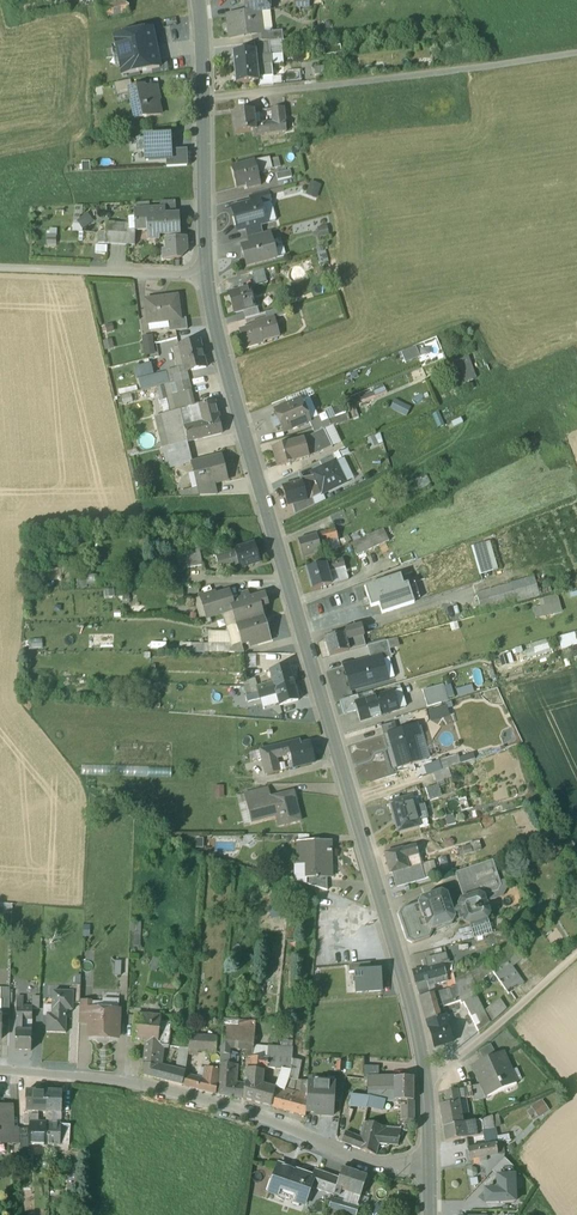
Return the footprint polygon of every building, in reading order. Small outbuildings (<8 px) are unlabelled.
[(97,4),(102,18),(128,13),(125,0),(118,0),(97,4)] [(269,3),(246,5),(247,13),(265,11),(266,11),(269,11),(269,10),(269,3)] [(266,12),(261,13),(263,33),(268,33),(268,34),(269,34),(269,33),(270,33),(270,32),(272,30),(270,11),(271,11),(271,10),(269,10),(269,11),(266,11),(266,12)] [(247,13),(227,16),(230,38),(251,36),(253,36),(268,34),(268,33),(263,33),(261,13),(266,12),(266,11),(265,11),(247,13)] [(122,76),(160,69),(152,32),(115,40),(122,76)] [(282,32),(269,34),(268,34),(269,41),(283,40),(282,32)] [(268,34),(253,36),(254,43),(269,42),(269,41),(268,34)] [(255,51),(233,53),(235,69),(257,67),(256,57),(256,55),(255,51)] [(260,57),(256,57),(257,67),(272,65),(271,56),(260,57)] [(272,65),(257,67),(258,78),(272,77),(272,65)] [(257,67),(235,69),(236,84),(258,82),(259,82),(258,78),(257,67)] [(272,77),(258,78),(259,82),(258,82),(258,87),(273,86),(272,77)] [(130,80),(114,84),(117,97),(118,97),(117,94),(129,91),(132,91),(130,80)] [(132,91),(129,91),(135,120),(161,114),(158,101),(160,100),(158,88),(144,90),(144,88),(132,91)] [(336,115),(348,115),(348,102),(335,103),(336,115)] [(284,108),(271,109),(273,123),(285,122),(284,108)] [(254,111),(234,113),(236,134),(255,131),(256,131),(255,125),(254,114),(254,111)] [(273,123),(268,123),(270,134),(286,132),(285,122),(273,123)] [(268,123),(255,125),(256,131),(255,131),(256,135),(270,134),(268,123)] [(155,137),(145,138),(146,158),(146,160),(148,160),(166,159),(171,159),(171,152),(171,150),(170,150),(170,145),(170,136),(160,137),(155,137)] [(186,151),(171,152),(171,159),(166,159),(167,166),(187,165),(186,151)] [(279,157),(271,159),(273,169),(281,167),(279,157)] [(269,158),(231,168),(236,188),(247,185),(248,189),(261,186),(258,174),(272,170),(269,158)] [(311,181),(306,194),(317,198),(322,185),(311,181)] [(268,191),(249,196),(251,203),(260,201),(261,205),(271,202),(268,191)] [(175,201),(160,201),(160,209),(165,208),(165,211),(176,210),(175,201)] [(251,203),(232,208),(238,231),(260,225),(266,224),(261,205),(260,201),(251,203)] [(160,209),(156,209),(157,221),(157,230),(158,236),(159,236),(165,235),(180,234),(179,215),(176,215),(176,210),(165,211),(165,208),(160,209)] [(156,209),(134,210),(134,222),(157,221),(156,209)] [(80,231),(94,220),(87,213),(74,223),(80,231)] [(157,221),(134,222),(135,225),(135,231),(136,231),(147,231),(157,230),(157,221)] [(136,233),(113,231),(114,224),(106,223),(105,244),(135,245),(136,233)] [(135,225),(114,224),(113,231),(136,233),(136,231),(135,231),(135,225)] [(260,225),(246,229),(249,237),(262,234),(260,225)] [(57,244),(57,228),(48,228),(47,244),(57,244)] [(157,230),(147,231),(147,240),(159,239),(159,236),(158,236),(157,230)] [(262,234),(249,237),(250,244),(271,239),(269,232),(262,234)] [(180,234),(165,235),(166,250),(163,251),(163,259),(181,258),(187,252),(186,239),(185,234),(180,234)] [(250,244),(242,246),(242,247),(243,247),(246,256),(244,256),(247,265),(272,259),(270,251),(274,250),(271,239),(250,244)] [(256,285),(268,282),(264,269),(253,273),(256,285)] [(248,288),(229,294),(234,313),(243,311),(254,308),(254,307),(248,288)] [(177,296),(145,301),(148,325),(168,322),(181,320),(180,320),(177,296)] [(254,308),(243,311),(245,319),(259,315),(257,306),(254,307),(254,308)] [(274,318),(251,325),(252,328),(240,332),(243,343),(251,341),(252,346),(264,342),(264,341),(279,337),(274,318)] [(181,320),(168,322),(169,332),(187,330),(186,319),(180,320),(181,320)] [(143,339),(144,355),(153,354),(152,338),(143,339)] [(199,341),(179,346),(184,367),(185,373),(186,373),(206,368),(199,341)] [(172,348),(177,366),(182,365),(177,346),(172,348)] [(416,346),(401,351),(406,362),(420,357),(416,346)] [(470,356),(452,361),(459,383),(477,378),(470,356)] [(184,367),(167,372),(170,385),(188,380),(186,373),(185,373),(184,367)] [(167,372),(138,379),(141,391),(170,385),(167,372)] [(188,380),(170,385),(173,395),(185,392),(191,390),(188,380)] [(184,428),(203,423),(199,406),(189,408),(185,392),(173,395),(178,411),(162,415),(170,446),(187,442),(184,428)] [(394,398),(390,408),(407,415),(411,406),(394,398)] [(301,400),(275,411),(284,432),(309,421),(301,400)] [(214,402),(199,406),(203,423),(219,419),(214,402)] [(325,413),(309,421),(312,428),(328,420),(325,413)] [(336,418),(328,420),(331,427),(338,424),(336,418)] [(184,428),(187,442),(222,433),(219,419),(203,423),(184,428)] [(328,420),(312,428),(314,435),(324,430),(331,427),(328,420)] [(314,435),(304,440),(309,458),(332,447),(324,430),(314,435)] [(304,440),(273,448),(278,466),(284,464),(285,467),(291,466),(291,463),(309,458),(304,440)] [(332,455),(319,461),(323,468),(335,462),(332,455)] [(220,457),(192,464),(198,487),(204,485),(205,486),(214,484),(226,481),(220,457)] [(323,468),(312,473),(313,476),(322,494),(345,483),(335,462),(323,468)] [(313,476),(300,479),(301,483),(302,482),(307,500),(312,499),(313,499),(322,494),(313,476)] [(301,483),(283,488),(288,505),(292,504),(307,500),(302,482),(301,483)] [(205,486),(204,485),(198,487),(200,496),(216,495),(214,484),(205,486)] [(307,500),(292,504),(295,515),(315,506),(313,499),(312,499),(307,500)] [(344,516),(342,511),(331,516),(334,521),(344,516)] [(383,529),(352,544),(353,547),(357,556),(389,541),(383,529)] [(317,535),(298,540),(303,558),(322,553),(319,543),(338,538),(335,530),(317,535)] [(340,548),(338,538),(319,543),(322,553),(340,548)] [(490,542),(472,547),(480,574),(497,569),(490,542)] [(254,544),(234,550),(237,558),(240,568),(260,562),(254,544)] [(353,547),(346,551),(349,559),(357,556),(353,547)] [(185,552),(188,567),(203,564),(200,549),(185,552)] [(234,550),(215,556),(218,564),(237,558),(234,550)] [(326,564),(306,570),(312,590),(331,584),(328,572),(345,568),(343,560),(326,565),(326,564)] [(328,572),(331,584),(348,580),(345,568),(328,572)] [(400,576),(365,587),(371,607),(379,605),(382,614),(413,604),(407,585),(404,587),(400,576)] [(534,577),(476,594),(481,613),(539,596),(534,577)] [(230,592),(214,597),(217,605),(219,604),(232,600),(230,592)] [(232,600),(219,604),(217,605),(214,597),(213,597),(209,595),(209,594),(199,597),(206,619),(232,611),(229,604),(233,602),(232,600)] [(242,599),(233,602),(229,604),(232,611),(235,625),(236,625),(264,617),(261,607),(269,605),(268,604),(268,605),(265,595),(266,595),(265,594),(250,599),(249,595),(241,597),(242,599)] [(544,597),(545,606),(534,607),(536,616),(561,613),(559,595),(544,597)] [(264,617),(236,625),(238,634),(241,644),(248,642),(248,643),(256,641),(257,644),(271,640),(264,617)] [(235,625),(229,627),(232,636),(238,634),(236,625),(235,625)] [(361,626),(346,630),(347,633),(344,634),(349,651),(366,646),(365,645),(366,645),(361,626)] [(576,644),(576,636),(576,631),(558,637),(561,649),(576,644)] [(333,637),(325,639),(330,656),(349,651),(344,634),(339,636),(338,632),(332,634),(333,637)] [(551,652),(547,639),(524,645),(528,658),(551,652)] [(387,641),(367,646),(370,660),(381,657),(382,661),(392,658),(387,641)] [(234,644),(219,644),(219,653),(234,653),(234,644)] [(370,660),(345,667),(351,690),(388,680),(382,661),(381,657),(370,660)] [(289,666),(270,671),(273,683),(257,688),(258,693),(293,683),(289,666)] [(293,683),(258,693),(260,699),(276,694),(280,706),(298,701),(293,683)] [(456,689),(458,696),(475,692),(473,684),(456,689)] [(436,687),(423,691),(428,707),(441,703),(436,687)] [(360,702),(356,703),(358,710),(361,721),(398,709),(393,692),(360,702)] [(358,695),(340,701),(344,714),(358,710),(356,703),(360,702),(358,695)] [(429,708),(431,726),(452,724),(450,706),(429,708)] [(416,725),(388,733),(391,744),(395,743),(401,767),(420,762),(413,738),(420,736),(416,725)] [(299,741),(272,747),(275,758),(276,758),(290,755),(289,748),(300,745),(299,741)] [(300,745),(289,748),(290,755),(294,768),(315,763),(310,742),(300,745)] [(272,747),(261,750),(267,775),(279,772),(276,758),(275,758),(272,747)] [(457,755),(439,761),(442,770),(448,768),(460,764),(457,755)] [(397,776),(396,767),(380,768),(380,773),(375,773),(375,777),(397,776)] [(442,770),(433,773),(436,782),(451,777),(448,768),(442,770)] [(428,801),(442,797),(437,783),(424,787),(428,801)] [(294,792),(271,798),(269,788),(244,795),(251,823),(263,820),(262,815),(279,811),(283,826),(301,821),(294,792)] [(411,797),(390,803),(398,832),(419,826),(411,797)] [(479,841),(469,844),(470,846),(472,853),(481,850),(479,841)] [(331,842),(297,843),(298,865),(306,864),(306,878),(327,878),(332,877),(331,862),(330,863),(330,853),(331,853),(331,851),(330,851),(330,843),(331,843),(331,842)] [(403,848),(384,854),(390,874),(393,873),(409,869),(408,868),(406,858),(418,854),(416,846),(403,849),(403,848)] [(470,846),(455,850),(456,857),(472,853),(470,846)] [(418,854),(406,858),(408,868),(421,865),(418,854)] [(493,860),(455,873),(463,897),(478,892),(484,895),(485,896),(498,891),(501,885),(493,860)] [(428,863),(421,865),(425,879),(432,877),(428,863)] [(409,869),(393,873),(397,887),(425,879),(421,865),(408,868),(409,869)] [(327,878),(306,878),(307,885),(327,891),(327,878)] [(441,891),(421,898),(418,904),(426,928),(432,931),(452,924),(455,918),(455,917),(452,907),(447,894),(441,891)] [(463,897),(460,898),(457,904),(461,915),(463,923),(469,926),(487,920),(488,920),(490,914),(488,908),(489,907),(487,901),(486,901),(485,896),(484,895),(478,892),(463,897)] [(418,903),(402,909),(402,910),(400,915),(408,940),(413,942),(413,943),(414,943),(429,938),(432,932),(432,931),(426,928),(418,904),(418,903)] [(457,905),(452,907),(455,917),(461,915),(457,905)] [(487,920),(469,926),(474,939),(492,935),(488,920),(487,920)] [(131,947),(141,947),(142,922),(131,922),(131,947)] [(522,959),(510,942),(498,949),(502,955),(503,954),(512,967),(522,959)] [(464,950),(452,956),(459,968),(466,963),(470,962),(464,950)] [(446,954),(426,959),(428,968),(412,971),(415,983),(436,978),(440,992),(433,994),(437,1009),(443,1007),(461,1001),(457,991),(455,981),(452,974),(448,975),(449,970),(449,965),(449,962),(446,954)] [(502,955),(488,965),(493,972),(508,994),(524,984),(512,967),(503,954),(502,955)] [(356,973),(371,972),(370,964),(349,966),(350,974),(356,973)] [(485,966),(455,981),(457,991),(474,984),(476,989),(485,984),(482,980),(490,974),(485,967),(485,966)] [(382,992),(381,971),(371,972),(356,973),(357,994),(382,992)] [(474,984),(457,991),(461,1001),(462,1004),(464,1004),(463,1003),(476,997),(476,989),(474,984)] [(81,985),(71,985),(71,993),(73,993),(73,1004),(80,1004),(80,1002),(81,985)] [(1,1017),(1,1015),(0,1015),(0,1000),(10,1001),(10,989),(0,989),(0,1017),(1,1017)] [(71,993),(53,992),(52,1006),(52,1015),(47,1015),(47,1016),(46,1033),(65,1033),(66,1011),(72,1011),(73,1004),(73,993),(71,993)] [(437,1009),(433,994),(419,997),(426,1020),(444,1015),(445,1015),(443,1007),(437,1009)] [(476,997),(463,1003),(469,1013),(478,1032),(489,1023),(484,1012),(476,997)] [(500,998),(484,1012),(489,1023),(496,1018),(506,1008),(500,998)] [(10,1001),(0,1000),(0,1015),(1,1015),(9,1015),(10,1001)] [(461,1001),(443,1007),(445,1015),(462,1008),(461,1005),(462,1004),(461,1001)] [(92,1002),(80,1002),(80,1004),(79,1023),(90,1024),(90,1013),(92,1013),(92,1010),(92,1002)] [(52,1015),(52,1006),(44,1006),(44,1015),(47,1016),(47,1015),(52,1015)] [(22,1009),(16,1009),(16,1020),(22,1020),(32,1020),(32,1009),(22,1009)] [(119,1011),(92,1010),(92,1013),(90,1013),(90,1024),(89,1037),(96,1038),(99,1035),(107,1035),(110,1038),(117,1039),(119,1011)] [(444,1015),(426,1020),(429,1029),(447,1024),(444,1015)] [(160,1018),(135,1016),(133,1041),(146,1042),(161,1044),(163,1023),(160,1023),(160,1018)] [(168,1047),(170,1024),(163,1023),(161,1044),(161,1046),(168,1047)] [(447,1024),(429,1029),(434,1048),(450,1043),(453,1043),(449,1029),(447,1024)] [(255,1029),(223,1026),(222,1047),(229,1048),(248,1049),(253,1050),(255,1029)] [(22,1032),(16,1032),(15,1051),(31,1051),(32,1032),(22,1032)] [(217,1038),(189,1036),(189,1041),(188,1050),(194,1050),(216,1051),(217,1038)] [(189,1041),(170,1040),(170,1047),(180,1049),(188,1050),(189,1041)] [(161,1044),(146,1042),(143,1076),(159,1080),(161,1070),(158,1070),(161,1046),(161,1044)] [(482,1057),(495,1051),(491,1044),(479,1050),(482,1057)] [(229,1048),(222,1047),(221,1050),(221,1053),(221,1064),(229,1065),(229,1048)] [(293,1049),(268,1048),(267,1060),(267,1069),(285,1070),(292,1070),(292,1060),(293,1049)] [(176,1073),(161,1070),(159,1080),(182,1086),(185,1074),(188,1054),(188,1050),(180,1049),(176,1073)] [(503,1053),(473,1067),(481,1085),(484,1093),(485,1092),(515,1079),(503,1053)] [(253,1058),(252,1058),(252,1060),(247,1060),(246,1069),(263,1071),(263,1068),(267,1069),(267,1060),(253,1058)] [(302,1062),(292,1060),(292,1070),(289,1080),(297,1081),(302,1062)] [(344,1062),(336,1062),(335,1071),(344,1072),(344,1062)] [(229,1065),(221,1064),(218,1095),(232,1098),(235,1065),(229,1065)] [(218,1070),(208,1069),(205,1082),(191,1079),(189,1088),(216,1094),(217,1080),(218,1070)] [(263,1071),(246,1069),(243,1099),(271,1108),(275,1089),(262,1087),(263,1071)] [(285,1070),(276,1089),(284,1092),(289,1080),(292,1070),(285,1070)] [(185,1074),(182,1086),(189,1088),(191,1079),(185,1074)] [(413,1101),(413,1077),(382,1078),(383,1101),(385,1101),(403,1101),(413,1101)] [(383,1101),(382,1078),(367,1078),(368,1091),(370,1097),(383,1101)] [(327,1080),(315,1079),(315,1083),(308,1082),(306,1112),(315,1113),(315,1115),(333,1116),(334,1102),(335,1084),(327,1083),(327,1080)] [(302,1081),(300,1101),(292,1099),(290,1112),(305,1117),(308,1082),(302,1081)] [(470,1083),(455,1086),(456,1091),(457,1091),(458,1100),(473,1098),(471,1087),(470,1083)] [(344,1084),(335,1084),(334,1102),(342,1102),(344,1084)] [(484,1093),(481,1085),(471,1087),(473,1098),(473,1101),(488,1099),(485,1092),(484,1093)] [(293,1097),(284,1095),(284,1092),(276,1089),(272,1108),(290,1112),(292,1099),(293,1097)] [(47,1092),(26,1091),(25,1103),(26,1103),(26,1112),(31,1112),(32,1092),(47,1092)] [(456,1091),(445,1093),(447,1104),(459,1103),(458,1100),(457,1091),(456,1091)] [(47,1092),(32,1092),(31,1112),(39,1112),(46,1113),(46,1112),(47,1092)] [(62,1093),(47,1092),(46,1112),(61,1113),(62,1093)] [(364,1096),(351,1094),(349,1106),(366,1108),(369,1097),(364,1096)] [(370,1097),(369,1097),(366,1108),(367,1108),(364,1122),(368,1124),(379,1126),(380,1122),(385,1101),(383,1101),(370,1097)] [(532,1106),(538,1116),(549,1110),(543,1100),(532,1106)] [(413,1127),(413,1101),(403,1101),(402,1119),(404,1119),(404,1126),(413,1127)] [(447,1104),(439,1106),(443,1128),(462,1124),(459,1103),(447,1104)] [(0,1107),(0,1141),(12,1141),(12,1129),(11,1106),(1,1106),(1,1107),(0,1107)] [(39,1112),(31,1112),(31,1135),(47,1135),(46,1125),(38,1124),(39,1112)] [(46,1112),(46,1113),(46,1125),(61,1125),(61,1113),(46,1112)] [(492,1117),(482,1120),(482,1121),(484,1130),(482,1130),(485,1146),(496,1144),(498,1144),(492,1117)] [(482,1121),(465,1124),(466,1133),(482,1130),(484,1130),(482,1121)] [(379,1126),(368,1124),(361,1150),(376,1155),(379,1144),(383,1128),(379,1126)] [(462,1124),(443,1128),(446,1142),(467,1138),(466,1133),(465,1124),(462,1124)] [(61,1125),(46,1125),(47,1135),(47,1146),(49,1146),(49,1150),(54,1151),(54,1146),(67,1146),(69,1125),(61,1125)] [(401,1130),(387,1129),(384,1128),(383,1128),(379,1144),(398,1145),(401,1130)] [(29,1157),(28,1129),(19,1129),(20,1144),(20,1158),(29,1157)] [(47,1135),(31,1135),(31,1146),(47,1146),(47,1135)] [(498,1144),(496,1144),(497,1156),(504,1155),(502,1143),(498,1144)] [(485,1146),(468,1149),(470,1160),(479,1159),(497,1156),(496,1144),(485,1146)] [(484,1167),(487,1177),(505,1159),(504,1155),(497,1156),(479,1159),(479,1164),(484,1167)] [(505,1159),(492,1171),(497,1177),(514,1176),(513,1167),(505,1159)] [(367,1177),(342,1168),(339,1180),(338,1182),(341,1183),(348,1185),(347,1191),(361,1196),(367,1177)] [(295,1171),(294,1175),(277,1169),(268,1193),(289,1200),(290,1198),(305,1203),(311,1188),(314,1177),(313,1177),(295,1171)] [(339,1180),(315,1171),(313,1177),(314,1177),(311,1188),(333,1196),(338,1182),(339,1180)] [(485,1191),(486,1203),(515,1202),(514,1176),(497,1177),(497,1187),(495,1190),(485,1191)] [(338,1182),(333,1196),(332,1200),(336,1201),(341,1183),(338,1182)] [(341,1183),(336,1201),(359,1208),(360,1205),(358,1204),(361,1196),(347,1191),(348,1185),(341,1183)] [(332,1200),(329,1210),(347,1214),(357,1214),(359,1208),(336,1201),(332,1200)]
